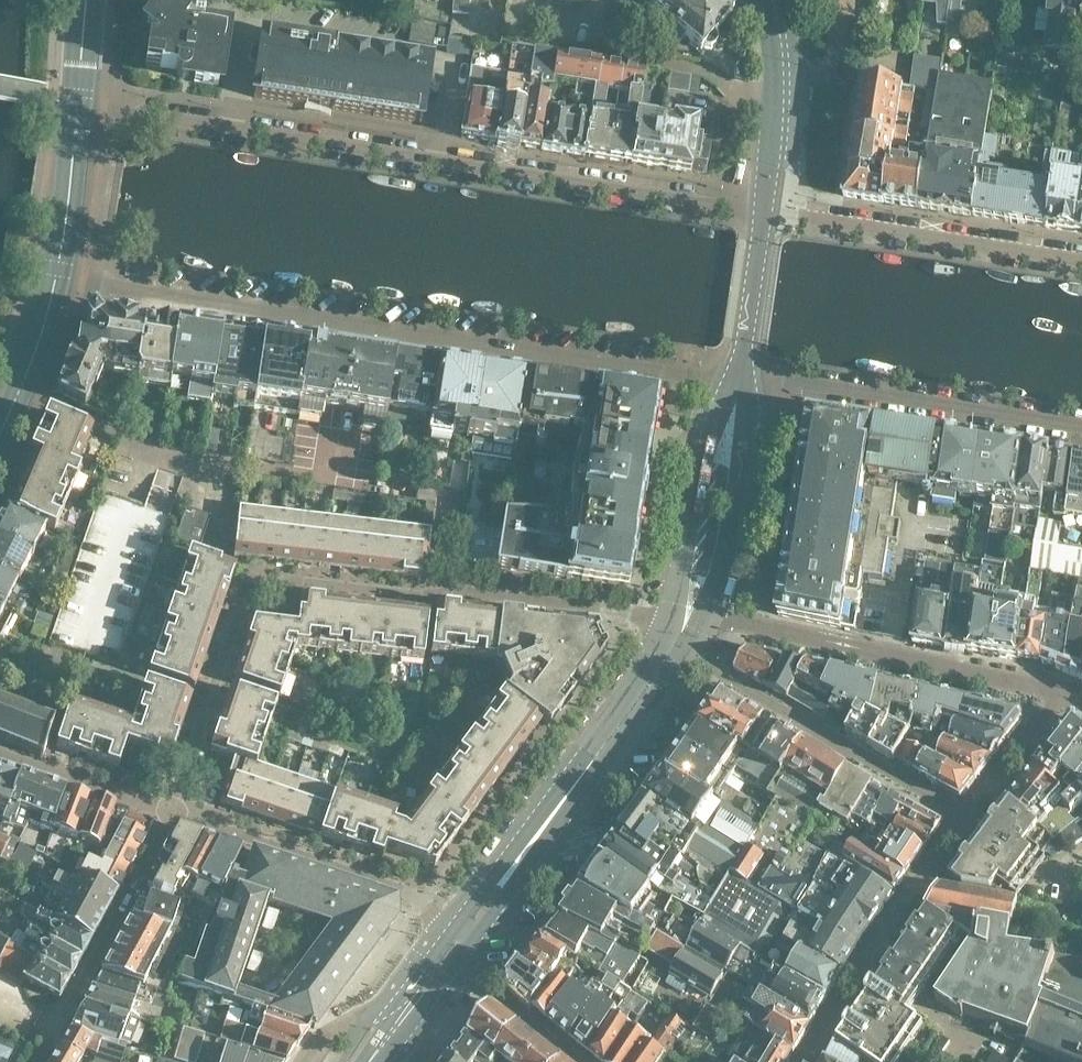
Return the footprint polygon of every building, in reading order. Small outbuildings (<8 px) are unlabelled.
[(452,13),(467,15),(468,0),(454,0),(452,13)] [(641,1),(668,24),(688,0),(642,0),(641,1)] [(720,0),(688,0),(668,24),(700,50),(702,47),(704,49),(706,49),(708,50),(710,50),(714,48),(716,45),(717,43),(717,40),(716,37),(714,34),(733,11),(720,0)] [(920,18),(927,19),(927,22),(935,23),(935,21),(947,23),(950,0),(922,0),(920,18)] [(949,11),(961,13),(963,0),(950,0),(949,11)] [(1050,12),(1037,10),(1032,34),(1038,35),(1036,48),(1043,49),(1042,53),(1055,54),(1068,57),(1072,57),(1080,0),(1052,0),(1050,12)] [(186,22),(163,3),(146,23),(160,35),(156,39),(149,38),(145,65),(175,70),(177,75),(179,77),(182,78),(186,77),(194,78),(194,82),(218,85),(223,52),(228,53),(232,29),(186,22)] [(438,22),(413,19),(408,42),(433,45),(438,22)] [(449,26),(437,24),(435,36),(447,39),(449,26)] [(985,24),(982,42),(998,45),(1002,27),(985,24)] [(261,37),(253,95),(422,121),(430,64),(261,37)] [(447,39),(446,51),(471,55),(473,43),(447,39)] [(1029,47),(1021,46),(1020,54),(1028,55),(1029,47)] [(505,93),(504,102),(497,142),(519,145),(528,96),(535,52),(512,48),(505,93)] [(482,52),(475,51),(473,65),(480,66),(482,52)] [(535,52),(528,96),(550,100),(553,81),(554,81),(557,55),(535,52)] [(599,62),(557,55),(554,81),(575,85),(573,96),(586,98),(584,108),(591,109),(595,88),(599,62)] [(914,56),(910,87),(928,89),(937,91),(941,59),(914,56)] [(1050,59),(1048,72),(1061,74),(1063,61),(1050,59)] [(599,62),(595,88),(608,90),(618,92),(623,66),(599,62)] [(623,66),(618,92),(629,94),(629,92),(642,94),(646,69),(623,66)] [(865,70),(864,78),(872,79),(873,71),(865,70)] [(467,97),(461,136),(497,142),(504,102),(505,92),(487,90),(489,74),(472,71),(467,97)] [(672,73),(665,122),(659,166),(660,166),(666,167),(668,167),(668,168),(692,172),(704,173),(712,125),(710,125),(711,117),(699,115),(698,122),(684,119),(688,94),(699,95),(700,78),(672,73)] [(921,207),(921,208),(973,216),(986,138),(995,83),(940,74),(937,91),(931,129),(927,151),(925,167),(920,206),(921,207)] [(913,88),(862,80),(854,134),(894,140),(895,137),(904,139),(913,88)] [(595,88),(591,109),(591,110),(604,111),(608,90),(595,88)] [(928,89),(921,127),(931,129),(937,91),(928,89)] [(615,116),(608,159),(632,163),(636,138),(633,137),(636,118),(639,118),(642,94),(629,92),(629,94),(626,118),(615,116)] [(652,96),(642,94),(640,107),(650,109),(652,96)] [(528,96),(519,145),(542,149),(549,110),(550,100),(528,96)] [(1063,106),(1061,121),(1072,123),(1075,108),(1063,106)] [(549,110),(542,149),(584,155),(588,128),(588,125),(590,125),(591,116),(549,110)] [(588,128),(584,155),(608,159),(615,116),(591,113),(591,116),(590,125),(588,125),(588,128)] [(636,138),(632,163),(658,166),(659,166),(665,122),(639,118),(636,118),(633,137),(636,138)] [(850,156),(848,168),(888,174),(890,162),(894,140),(854,134),(851,156),(850,156)] [(997,139),(986,138),(973,216),(1007,221),(1007,222),(1046,228),(1055,169),(1054,168),(1047,167),(1044,185),(1024,181),(1025,176),(1014,174),(1013,180),(1006,178),(1008,168),(989,166),(990,157),(994,158),(997,139)] [(882,201),(882,204),(885,204),(885,203),(921,208),(921,207),(920,206),(925,167),(927,149),(910,147),(907,164),(890,162),(888,174),(885,197),(884,201),(882,201)] [(1046,228),(1058,230),(1075,233),(1081,190),(1081,153),(1070,152),(1053,149),(1050,167),(1055,168),(1046,228)] [(888,174),(848,168),(843,197),(882,204),(882,201),(884,201),(885,197),(888,174)] [(79,347),(77,347),(76,351),(106,355),(115,356),(113,373),(138,377),(139,374),(136,368),(145,321),(96,313),(96,312),(89,317),(89,318),(89,321),(88,320),(86,334),(84,335),(79,347)] [(145,321),(136,368),(139,374),(137,384),(169,389),(170,379),(168,379),(169,378),(178,325),(145,320),(145,321)] [(178,325),(169,378),(168,379),(170,379),(189,382),(189,385),(190,385),(187,402),(211,405),(212,396),(211,396),(212,388),(215,388),(223,332),(222,332),(200,329),(200,328),(198,328),(199,327),(189,326),(189,327),(187,326),(187,327),(178,325)] [(211,396),(212,396),(235,400),(234,408),(254,411),(255,407),(256,399),(255,399),(265,338),(223,332),(215,388),(212,388),(211,396)] [(293,342),(265,338),(255,399),(256,399),(255,407),(297,413),(299,405),(300,405),(300,401),(309,345),(293,342)] [(300,401),(300,405),(298,415),(300,415),(321,419),(324,405),(364,411),(361,425),(385,428),(388,410),(392,384),(396,358),(372,354),(309,345),(300,401)] [(64,374),(56,392),(84,407),(86,403),(101,369),(113,373),(115,356),(106,355),(76,351),(77,347),(76,347),(75,349),(73,354),(73,353),(64,373),(64,374)] [(396,358),(392,384),(388,410),(396,411),(396,413),(424,417),(424,415),(431,416),(439,366),(439,365),(396,358)] [(439,366),(431,416),(429,434),(452,437),(453,434),(474,437),(484,371),(464,368),(440,365),(440,366),(439,366)] [(484,371),(474,437),(493,441),(492,444),(515,449),(528,380),(527,379),(526,380),(526,378),(484,371)] [(575,435),(581,388),(528,380),(515,449),(541,452),(545,430),(575,435)] [(641,505),(646,480),(645,480),(647,468),(646,467),(649,446),(650,446),(652,436),(655,418),(657,398),(611,391),(610,392),(596,389),(596,390),(595,390),(582,388),(575,435),(570,465),(565,499),(560,530),(555,577),(563,579),(566,579),(566,580),(567,580),(581,582),(581,583),(613,588),(613,587),(628,589),(629,577),(630,577),(634,553),(633,553),(635,541),(634,541),(638,520),(639,520),(639,519),(639,518),(639,517),(639,516),(641,510),(641,509),(641,507),(641,506),(641,505)] [(49,411),(31,451),(36,453),(80,473),(81,470),(77,468),(92,433),(91,433),(92,430),(49,411)] [(873,424),(811,414),(807,439),(805,451),(802,465),(865,476),(873,424)] [(943,434),(873,424),(865,476),(899,481),(934,487),(940,439),(942,440),(942,435),(943,435),(943,434)] [(206,428),(202,451),(204,452),(216,454),(220,430),(206,428)] [(934,487),(933,492),(932,500),(932,501),(939,503),(956,505),(958,494),(975,497),(984,441),(964,438),(964,437),(943,434),(943,435),(942,435),(942,440),(940,439),(934,487)] [(1026,447),(984,441),(975,497),(969,534),(983,536),(987,509),(992,511),(989,537),(985,561),(1006,564),(1015,510),(1026,447)] [(1051,451),(1026,447),(1015,510),(1041,513),(1043,503),(1045,492),(1051,451)] [(1051,451),(1045,492),(1058,494),(1054,518),(1065,519),(1069,496),(1074,458),(1074,454),(1051,451)] [(36,453),(11,509),(47,527),(55,530),(80,473),(36,453)] [(1074,454),(1074,458),(1069,496),(1068,501),(1080,503),(1078,518),(1081,519),(1081,461),(1076,460),(1076,455),(1074,454)] [(92,463),(87,473),(97,478),(102,468),(92,463)] [(865,476),(802,465),(795,514),(899,531),(901,521),(892,520),(899,481),(865,476)] [(100,493),(49,642),(74,649),(71,656),(92,662),(95,656),(120,664),(169,516),(183,476),(158,468),(145,508),(100,493)] [(250,475),(248,483),(264,485),(265,477),(250,475)] [(265,477),(264,485),(280,488),(281,479),(265,477)] [(373,492),(386,494),(388,480),(376,478),(373,492)] [(292,481),(291,489),(307,492),(308,484),(292,481)] [(308,484),(307,492),(322,495),(324,486),(308,484)] [(333,491),(332,499),(348,502),(349,494),(333,491)] [(349,494),(348,502),(363,504),(364,496),(349,494)] [(376,498),(374,506),(390,508),(391,500),(376,498)] [(391,500),(390,508),(405,511),(407,503),(391,500)] [(426,502),(424,517),(433,519),(434,503),(426,502)] [(0,520),(0,540),(33,556),(47,527),(11,509),(10,510),(6,508),(0,520)] [(240,509),(238,527),(234,555),(255,558),(261,511),(240,509)] [(217,519),(192,511),(181,543),(205,551),(217,519)] [(261,511),(255,558),(277,560),(282,514),(261,511)] [(282,514),(277,560),(298,563),(304,516),(282,514)] [(899,531),(795,514),(787,562),(862,574),(883,578),(889,540),(898,542),(899,531)] [(496,568),(512,570),(518,571),(554,577),(555,577),(560,530),(550,528),(529,526),(531,516),(505,515),(496,568)] [(326,519),(304,516),(298,563),(320,566),(326,519)] [(347,521),(326,519),(320,566),(342,568),(347,521)] [(1043,572),(1081,579),(1081,528),(1038,520),(1031,570),(1043,572)] [(370,524),(347,521),(342,568),(364,571),(370,524)] [(391,526),(370,524),(364,571),(385,573),(391,526)] [(500,541),(501,526),(475,525),(473,561),(494,562),(495,540),(500,541)] [(391,526),(385,573),(401,575),(401,574),(406,574),(412,529),(391,526)] [(412,529),(406,574),(427,577),(430,549),(429,549),(431,531),(412,529)] [(19,583),(33,556),(0,540),(0,573),(19,583)] [(190,553),(183,575),(228,591),(229,590),(228,590),(236,569),(190,553)] [(72,561),(57,556),(53,566),(68,572),(72,561)] [(862,574),(787,562),(779,615),(855,630),(856,626),(861,595),(859,594),(862,575),(862,574)] [(919,597),(913,633),(915,633),(913,643),(935,647),(944,648),(955,568),(925,563),(919,597)] [(68,572),(53,567),(49,578),(64,583),(68,572)] [(955,568),(944,648),(969,652),(976,606),(977,606),(978,599),(981,572),(955,568)] [(1024,619),(1018,660),(1042,664),(1048,623),(1050,615),(1038,613),(1043,572),(1031,570),(1027,600),(1024,619)] [(6,609),(14,613),(22,595),(15,592),(19,583),(0,573),(0,607),(6,609)] [(183,575),(176,595),(222,611),(229,591),(228,591),(183,575)] [(1064,672),(1081,679),(1081,583),(1080,583),(1073,619),(1072,619),(1068,641),(1064,672)] [(1048,623),(1042,664),(1043,664),(1064,672),(1068,641),(1072,619),(1073,619),(1078,592),(1064,589),(1063,589),(1055,588),(1052,603),(1061,605),(1058,616),(1050,615),(1048,623)] [(969,652),(990,655),(1018,660),(1024,619),(1027,600),(1012,598),(1012,593),(1000,591),(999,595),(990,594),(989,600),(978,599),(977,606),(976,606),(969,652)] [(176,595),(169,615),(215,631),(222,611),(176,595)] [(324,601),(300,598),(298,613),(299,613),(297,629),(296,646),(318,649),(324,601)] [(345,604),(324,601),(318,649),(339,651),(345,604)] [(345,604),(339,651),(359,654),(366,606),(345,604)] [(387,609),(366,606),(359,654),(381,656),(387,609)] [(459,608),(438,606),(431,653),(453,656),(459,608)] [(479,611),(459,608),(453,656),(474,659),(479,611)] [(408,612),(387,609),(381,656),(402,659),(408,612)] [(501,614),(479,611),(474,659),(495,662),(501,614)] [(53,618),(38,612),(34,623),(49,628),(53,618)] [(408,612),(402,659),(423,661),(429,614),(408,612)] [(506,694),(542,720),(564,693),(571,698),(607,648),(597,625),(583,623),(501,614),(494,667),(501,668),(510,689),(506,694)] [(169,615),(163,635),(208,651),(209,651),(215,631),(169,615)] [(49,628),(34,623),(30,635),(45,639),(49,628)] [(255,624),(250,641),(293,655),(296,646),(297,629),(255,624)] [(163,635),(156,655),(202,671),(208,651),(163,635)] [(248,643),(241,661),(286,676),(293,655),(250,641),(249,643),(248,643)] [(746,651),(735,668),(765,685),(774,672),(780,657),(753,649),(746,651)] [(202,671),(156,655),(149,675),(196,691),(202,671)] [(774,672),(765,685),(788,697),(797,682),(808,663),(780,657),(774,672)] [(286,676),(241,661),(234,682),(279,697),(286,676)] [(797,682),(821,695),(823,692),(832,674),(833,669),(808,663),(797,682)] [(18,669),(14,681),(30,687),(33,674),(18,669)] [(832,674),(823,692),(821,696),(829,701),(832,696),(838,699),(831,711),(845,715),(848,709),(857,711),(858,711),(860,708),(870,713),(878,680),(833,669),(832,674)] [(878,680),(870,713),(887,722),(891,724),(893,711),(902,714),(899,728),(910,734),(913,729),(915,723),(916,723),(922,690),(878,680)] [(797,682),(788,697),(826,719),(828,715),(831,711),(838,699),(832,696),(829,701),(821,696),(821,695),(797,682)] [(191,698),(147,684),(140,703),(184,718),(191,698)] [(406,684),(405,693),(417,695),(418,686),(406,684)] [(722,687),(713,702),(743,723),(753,708),(749,706),(722,687)] [(231,689),(225,709),(270,725),(277,705),(231,689)] [(922,690),(916,723),(925,725),(924,732),(923,733),(932,737),(933,735),(935,731),(937,732),(938,728),(944,718),(957,723),(962,724),(968,701),(922,690)] [(506,694),(504,692),(492,708),(530,737),(542,720),(506,694)] [(43,757),(54,722),(0,701),(0,740),(43,757)] [(968,701),(962,724),(1008,739),(1023,720),(1021,715),(968,701)] [(93,710),(72,702),(57,748),(77,754),(93,710)] [(712,702),(698,721),(699,721),(733,744),(739,748),(741,746),(744,748),(755,731),(744,725),(745,724),(743,723),(713,702),(712,702)] [(140,703),(134,723),(177,737),(184,718),(140,703)] [(530,737),(492,708),(479,725),(518,754),(530,737)] [(765,715),(753,708),(743,723),(745,724),(744,725),(755,731),(765,715)] [(857,711),(847,732),(872,747),(887,722),(870,713),(860,708),(858,711),(857,711)] [(270,725),(225,709),(218,728),(219,728),(219,729),(263,745),(270,725)] [(113,716),(93,710),(77,754),(97,762),(113,716)] [(312,716),(303,713),(298,728),(306,731),(312,716)] [(755,731),(744,748),(763,760),(784,727),(765,715),(755,731)] [(113,716),(97,762),(118,769),(126,745),(134,723),(113,716)] [(1070,721),(1035,766),(1053,781),(1081,744),(1081,724),(1076,720),(1070,721)] [(744,748),(741,746),(739,748),(733,744),(699,721),(683,744),(732,775),(738,766),(760,780),(756,787),(769,794),(781,772),(763,760),(744,748)] [(887,722),(872,747),(895,760),(897,757),(910,734),(899,728),(891,724),(887,722)] [(177,737),(134,723),(126,745),(169,759),(177,737)] [(1008,739),(962,724),(957,723),(950,741),(992,759),(1008,739)] [(518,754),(479,725),(467,741),(505,771),(518,754)] [(803,739),(784,727),(763,760),(781,772),(803,739)] [(263,745),(219,729),(211,752),(225,757),(226,756),(235,759),(256,766),(263,745)] [(305,737),(289,731),(286,739),(301,745),(305,737)] [(874,783),(803,739),(781,772),(769,794),(778,799),(770,812),(762,826),(749,847),(765,857),(776,864),(815,887),(816,884),(828,856),(828,855),(832,852),(809,838),(817,822),(842,836),(847,827),(874,783)] [(330,745),(316,740),(313,748),(328,753),(330,745)] [(947,740),(939,757),(980,774),(992,759),(950,741),(947,740)] [(505,771),(467,741),(454,758),(492,788),(505,771)] [(732,775),(683,744),(667,766),(716,796),(721,789),(727,794),(722,801),(762,826),(770,812),(724,784),(732,775)] [(901,758),(898,762),(916,773),(928,755),(907,744),(899,757),(901,758)] [(1081,772),(1081,744),(1053,781),(1073,795),(1079,789),(1081,786),(1081,784),(1076,778),(1081,772)] [(345,750),(330,745),(328,753),(342,758),(345,750)] [(928,755),(916,773),(961,799),(976,779),(977,779),(980,774),(939,757),(938,760),(928,755)] [(282,756),(276,772),(260,818),(280,825),(296,779),(285,775),(291,759),(282,756)] [(492,788),(454,758),(441,775),(479,805),(492,788)] [(240,810),(256,766),(235,759),(220,803),(240,810)] [(6,810),(7,811),(9,804),(21,773),(1,765),(0,769),(0,808),(6,810)] [(256,766),(240,810),(242,811),(260,818),(276,772),(256,766)] [(716,796),(667,766),(646,796),(700,832),(741,857),(748,847),(749,847),(762,826),(722,801),(716,796)] [(1053,781),(1035,766),(1022,783),(1051,805),(1064,790),(1053,781)] [(21,773),(9,804),(7,811),(6,810),(2,822),(9,824),(11,820),(15,821),(25,825),(31,812),(44,781),(21,773)] [(479,805),(441,775),(429,792),(467,821),(479,805)] [(316,785),(296,779),(280,825),(300,832),(316,785)] [(44,781),(31,812),(28,821),(40,825),(52,830),(53,828),(56,820),(67,789),(44,781)] [(889,791),(874,783),(847,827),(860,835),(865,828),(866,829),(868,826),(889,791)] [(1051,805),(1022,783),(1008,800),(1032,821),(1031,822),(1040,829),(1049,820),(1046,817),(1042,814),(1051,805)] [(316,785),(300,832),(320,838),(321,837),(336,791),(316,785)] [(56,820),(53,828),(78,837),(93,799),(67,789),(56,820)] [(1063,805),(1072,813),(1081,803),(1081,793),(1079,789),(1073,795),(1063,805)] [(356,798),(336,791),(321,837),(341,844),(356,798)] [(889,791),(868,826),(866,829),(871,832),(874,828),(875,826),(881,824),(884,826),(887,822),(888,820),(891,822),(904,800),(889,791)] [(429,792),(414,810),(454,839),(467,821),(429,792)] [(700,832),(646,796),(615,838),(661,872),(675,853),(724,883),(731,872),(741,857),(700,832)] [(376,805),(356,798),(341,844),(361,851),(376,805)] [(93,799),(78,837),(78,839),(100,846),(104,837),(107,828),(114,811),(115,807),(93,799)] [(888,820),(887,822),(891,825),(897,816),(901,818),(900,819),(932,836),(942,821),(941,820),(940,821),(904,800),(891,822),(888,820)] [(976,842),(950,877),(964,887),(992,892),(1017,897),(1047,858),(1043,855),(1054,839),(1040,829),(1031,822),(1032,821),(1008,800),(976,842)] [(398,812),(376,805),(361,851),(382,858),(385,849),(394,824),(398,812)] [(414,810),(402,826),(441,856),(454,839),(414,810)] [(127,816),(124,823),(148,832),(153,820),(132,813),(130,817),(127,816)] [(1054,839),(1073,846),(1081,841),(1081,817),(1054,839)] [(932,836),(900,819),(893,832),(902,837),(903,835),(908,838),(925,848),(932,836)] [(104,837),(113,841),(115,842),(115,841),(138,851),(148,832),(124,823),(122,822),(117,832),(107,828),(104,837)] [(402,826),(394,824),(385,849),(434,865),(441,856),(402,826)] [(122,936),(101,973),(140,985),(144,986),(150,974),(154,976),(177,934),(186,907),(175,903),(173,902),(174,900),(172,898),(178,887),(176,885),(202,834),(185,828),(180,826),(177,832),(147,887),(142,898),(131,918),(122,936)] [(888,835),(882,831),(877,839),(883,843),(888,835)] [(1,858),(9,863),(12,859),(14,855),(11,853),(14,848),(7,844),(10,838),(0,834),(0,857),(1,858)] [(220,841),(202,834),(176,885),(178,887),(182,891),(190,878),(197,882),(220,841)] [(8,844),(15,847),(19,838),(12,835),(10,838),(8,844)] [(101,863),(103,860),(128,871),(138,851),(115,841),(115,842),(113,841),(104,837),(100,846),(99,846),(97,849),(99,851),(94,860),(101,863)] [(615,838),(604,855),(653,891),(665,897),(705,916),(702,921),(742,946),(752,952),(782,902),(760,889),(748,882),(731,872),(724,883),(675,853),(661,872),(615,838)] [(908,838),(899,850),(916,860),(925,848),(908,838)] [(220,841),(197,882),(192,897),(201,902),(209,888),(220,894),(224,888),(230,875),(241,853),(242,848),(220,841)] [(832,852),(844,859),(896,890),(907,875),(889,864),(854,843),(849,850),(837,842),(832,852)] [(14,855),(12,859),(28,868),(37,854),(21,844),(14,855)] [(748,847),(731,872),(748,882),(765,857),(749,847),(748,847)] [(899,850),(889,864),(907,875),(916,860),(899,850)] [(237,991),(233,1003),(252,1009),(309,1030),(312,1026),(315,1027),(397,916),(396,900),(253,852),(251,857),(250,857),(242,879),(248,881),(244,892),(268,900),(268,902),(272,904),(272,906),(308,918),(305,927),(309,940),(317,945),(272,1004),(237,991)] [(689,944),(687,948),(727,971),(742,946),(702,921),(705,916),(665,897),(660,906),(647,899),(653,891),(604,855),(581,885),(656,927),(657,926),(689,944)] [(816,884),(840,898),(875,921),(893,894),(857,872),(828,856),(816,884)] [(88,857),(80,873),(95,881),(96,880),(117,891),(128,871),(103,860),(101,863),(94,860),(88,857)] [(798,911),(820,924),(825,927),(858,947),(875,921),(840,898),(816,884),(815,887),(776,864),(760,889),(782,902),(798,911)] [(69,894),(106,913),(118,892),(117,891),(96,880),(95,881),(80,873),(72,869),(66,879),(43,868),(38,878),(44,881),(44,879),(53,884),(52,885),(69,894)] [(237,889),(244,892),(248,881),(242,879),(237,878),(237,880),(231,878),(232,875),(230,875),(224,888),(225,888),(209,934),(204,933),(193,967),(185,965),(177,982),(202,991),(237,889)] [(44,902),(59,911),(55,919),(59,921),(58,922),(76,930),(77,930),(78,931),(91,937),(92,936),(93,937),(93,938),(96,933),(106,913),(69,894),(52,885),(53,884),(44,879),(41,886),(49,890),(44,902)] [(564,907),(557,917),(562,919),(616,946),(622,938),(617,935),(622,926),(642,937),(651,937),(655,930),(656,927),(581,885),(564,907)] [(940,890),(927,910),(929,912),(978,922),(978,920),(1013,927),(1014,927),(1019,902),(942,888),(940,890)] [(237,889),(202,991),(233,1003),(237,991),(268,902),(268,900),(244,892),(237,889)] [(26,918),(23,925),(81,958),(90,942),(93,938),(93,937),(92,936),(91,937),(78,931),(77,930),(76,930),(58,922),(59,921),(55,919),(54,920),(24,904),(22,907),(20,910),(22,915),(26,918)] [(929,912),(927,910),(910,935),(945,959),(961,935),(957,932),(957,931),(929,912)] [(551,923),(540,937),(576,958),(587,943),(611,956),(601,972),(602,972),(609,977),(622,984),(636,963),(639,956),(618,946),(616,946),(562,919),(557,917),(551,923)] [(203,925),(190,919),(187,924),(191,926),(177,955),(186,960),(203,925)] [(975,942),(974,943),(936,1000),(963,1018),(965,1015),(1030,1038),(1045,999),(1042,998),(1047,982),(1053,966),(1056,955),(1009,948),(1013,927),(978,920),(978,922),(975,942)] [(35,957),(35,958),(71,978),(81,958),(23,925),(19,923),(10,942),(9,943),(20,949),(35,957)] [(803,947),(807,950),(843,972),(858,947),(825,927),(820,924),(819,926),(821,927),(814,939),(793,925),(785,939),(802,949),(803,947)] [(724,973),(658,934),(648,952),(674,968),(669,976),(670,977),(666,984),(683,994),(687,987),(710,1000),(724,977),(722,976),(724,973)] [(910,935),(893,960),(928,984),(945,959),(910,935)] [(8,968),(15,958),(20,949),(9,943),(10,942),(0,936),(0,964),(8,968)] [(531,950),(532,950),(559,967),(560,966),(556,963),(559,957),(566,961),(573,966),(578,959),(576,958),(540,937),(531,950)] [(762,992),(772,999),(812,1023),(827,998),(787,974),(752,952),(742,946),(727,971),(762,992)] [(787,974),(827,998),(843,972),(807,950),(803,947),(802,949),(787,974)] [(31,966),(24,979),(59,998),(71,978),(35,958),(20,949),(15,958),(23,962),(21,966),(25,968),(26,964),(31,966)] [(532,950),(522,964),(523,964),(523,965),(548,981),(559,967),(532,950)] [(877,983),(876,985),(898,1001),(897,1002),(910,1010),(928,984),(893,960),(885,972),(884,972),(877,983)] [(544,992),(532,1006),(532,1007),(533,1006),(536,1009),(547,1018),(548,1018),(573,987),(566,981),(577,968),(573,966),(566,961),(561,968),(563,970),(560,975),(554,982),(551,983),(544,992)] [(508,980),(508,982),(509,987),(509,988),(510,988),(532,1006),(544,992),(551,983),(548,981),(523,965),(523,964),(522,964),(521,964),(519,965),(517,969),(509,980),(508,980)] [(603,988),(609,977),(602,972),(595,983),(603,988)] [(101,973),(93,988),(135,1001),(149,1005),(155,991),(140,985),(101,973)] [(603,988),(616,995),(622,985),(609,977),(603,988)] [(1040,1053),(1064,1061),(1081,1061),(1081,988),(1047,982),(1042,998),(1045,999),(1030,1038),(1026,1047),(1040,1053)] [(573,987),(548,1018),(572,1038),(582,1024),(599,998),(604,989),(603,988),(595,983),(587,995),(575,985),(573,987)] [(838,1041),(864,1059),(862,1061),(898,1061),(923,1024),(908,1014),(908,1013),(910,1010),(897,1002),(898,1001),(876,985),(860,1009),(838,1040),(838,1041)] [(93,988),(85,1003),(129,1016),(130,1017),(149,1022),(149,1021),(157,1024),(165,999),(153,995),(149,1005),(135,1001),(93,988)] [(589,1053),(601,1061),(610,1061),(633,1027),(625,1022),(631,1012),(639,1017),(649,1003),(631,991),(624,1001),(618,1010),(601,1036),(589,1053)] [(754,1007),(769,1017),(804,1038),(812,1023),(772,999),(763,993),(754,1007)] [(582,1024),(572,1038),(589,1053),(601,1036),(618,1010),(599,998),(582,1024)] [(469,1032),(481,1041),(487,1046),(485,1049),(480,1055),(489,1061),(492,1061),(498,1054),(496,1053),(519,1023),(492,1002),(469,1032)] [(130,1017),(85,1003),(70,1030),(101,1042),(118,1047),(128,1052),(140,1020),(130,1017)] [(714,1038),(727,1016),(707,1004),(694,1027),(714,1038)] [(236,1028),(258,1035),(295,1048),(296,1048),(309,1030),(252,1009),(250,1015),(241,1012),(236,1028)] [(636,1061),(661,1061),(666,1055),(669,1057),(681,1038),(687,1042),(685,1046),(711,1061),(715,1061),(723,1051),(688,1028),(668,1014),(652,1040),(653,1041),(651,1044),(649,1043),(636,1061)] [(731,1021),(762,1043),(755,1053),(745,1047),(737,1059),(741,1061),(790,1061),(795,1052),(761,1031),(747,1021),(737,1014),(731,1021)] [(750,1017),(747,1021),(761,1031),(766,1023),(755,1015),(753,1019),(750,1017)] [(766,1023),(761,1031),(795,1052),(804,1038),(769,1017),(766,1023)] [(519,1023),(496,1053),(498,1054),(508,1061),(524,1061),(541,1041),(519,1023)] [(610,1061),(636,1061),(649,1043),(651,1044),(653,1041),(652,1040),(633,1027),(610,1061)] [(159,1058),(171,1061),(197,1061),(204,1037),(171,1028),(167,1038),(170,1039),(168,1046),(164,1058),(159,1056),(159,1058)] [(252,1053),(252,1055),(278,1061),(280,1061),(281,1061),(283,1061),(286,1061),(295,1048),(258,1035),(236,1028),(235,1028),(229,1045),(240,1048),(239,1050),(252,1053)] [(1028,1037),(1002,1028),(1000,1035),(1026,1043),(1028,1037)] [(70,1030),(61,1046),(85,1053),(96,1057),(101,1042),(70,1030)] [(31,1046),(0,1032),(0,1061),(24,1061),(31,1046)] [(452,1055),(461,1061),(489,1061),(480,1055),(485,1049),(487,1046),(481,1041),(469,1032),(452,1055)] [(941,1036),(924,1061),(936,1061),(949,1042),(941,1036)] [(728,1044),(718,1038),(714,1044),(723,1050),(728,1044)] [(541,1041),(524,1061),(560,1061),(564,1058),(541,1041)] [(827,1061),(862,1061),(864,1059),(838,1041),(827,1061)] [(95,1061),(114,1061),(118,1047),(101,1042),(95,1061)] [(168,1046),(158,1044),(155,1055),(159,1056),(164,1058),(168,1046)] [(52,1061),(80,1061),(85,1053),(61,1046),(52,1061)] [(247,1057),(215,1046),(210,1061),(263,1061),(247,1057)] [(994,1052),(988,1061),(1012,1061),(994,1052)] [(1040,1053),(1035,1061),(1064,1061),(1040,1053)]
